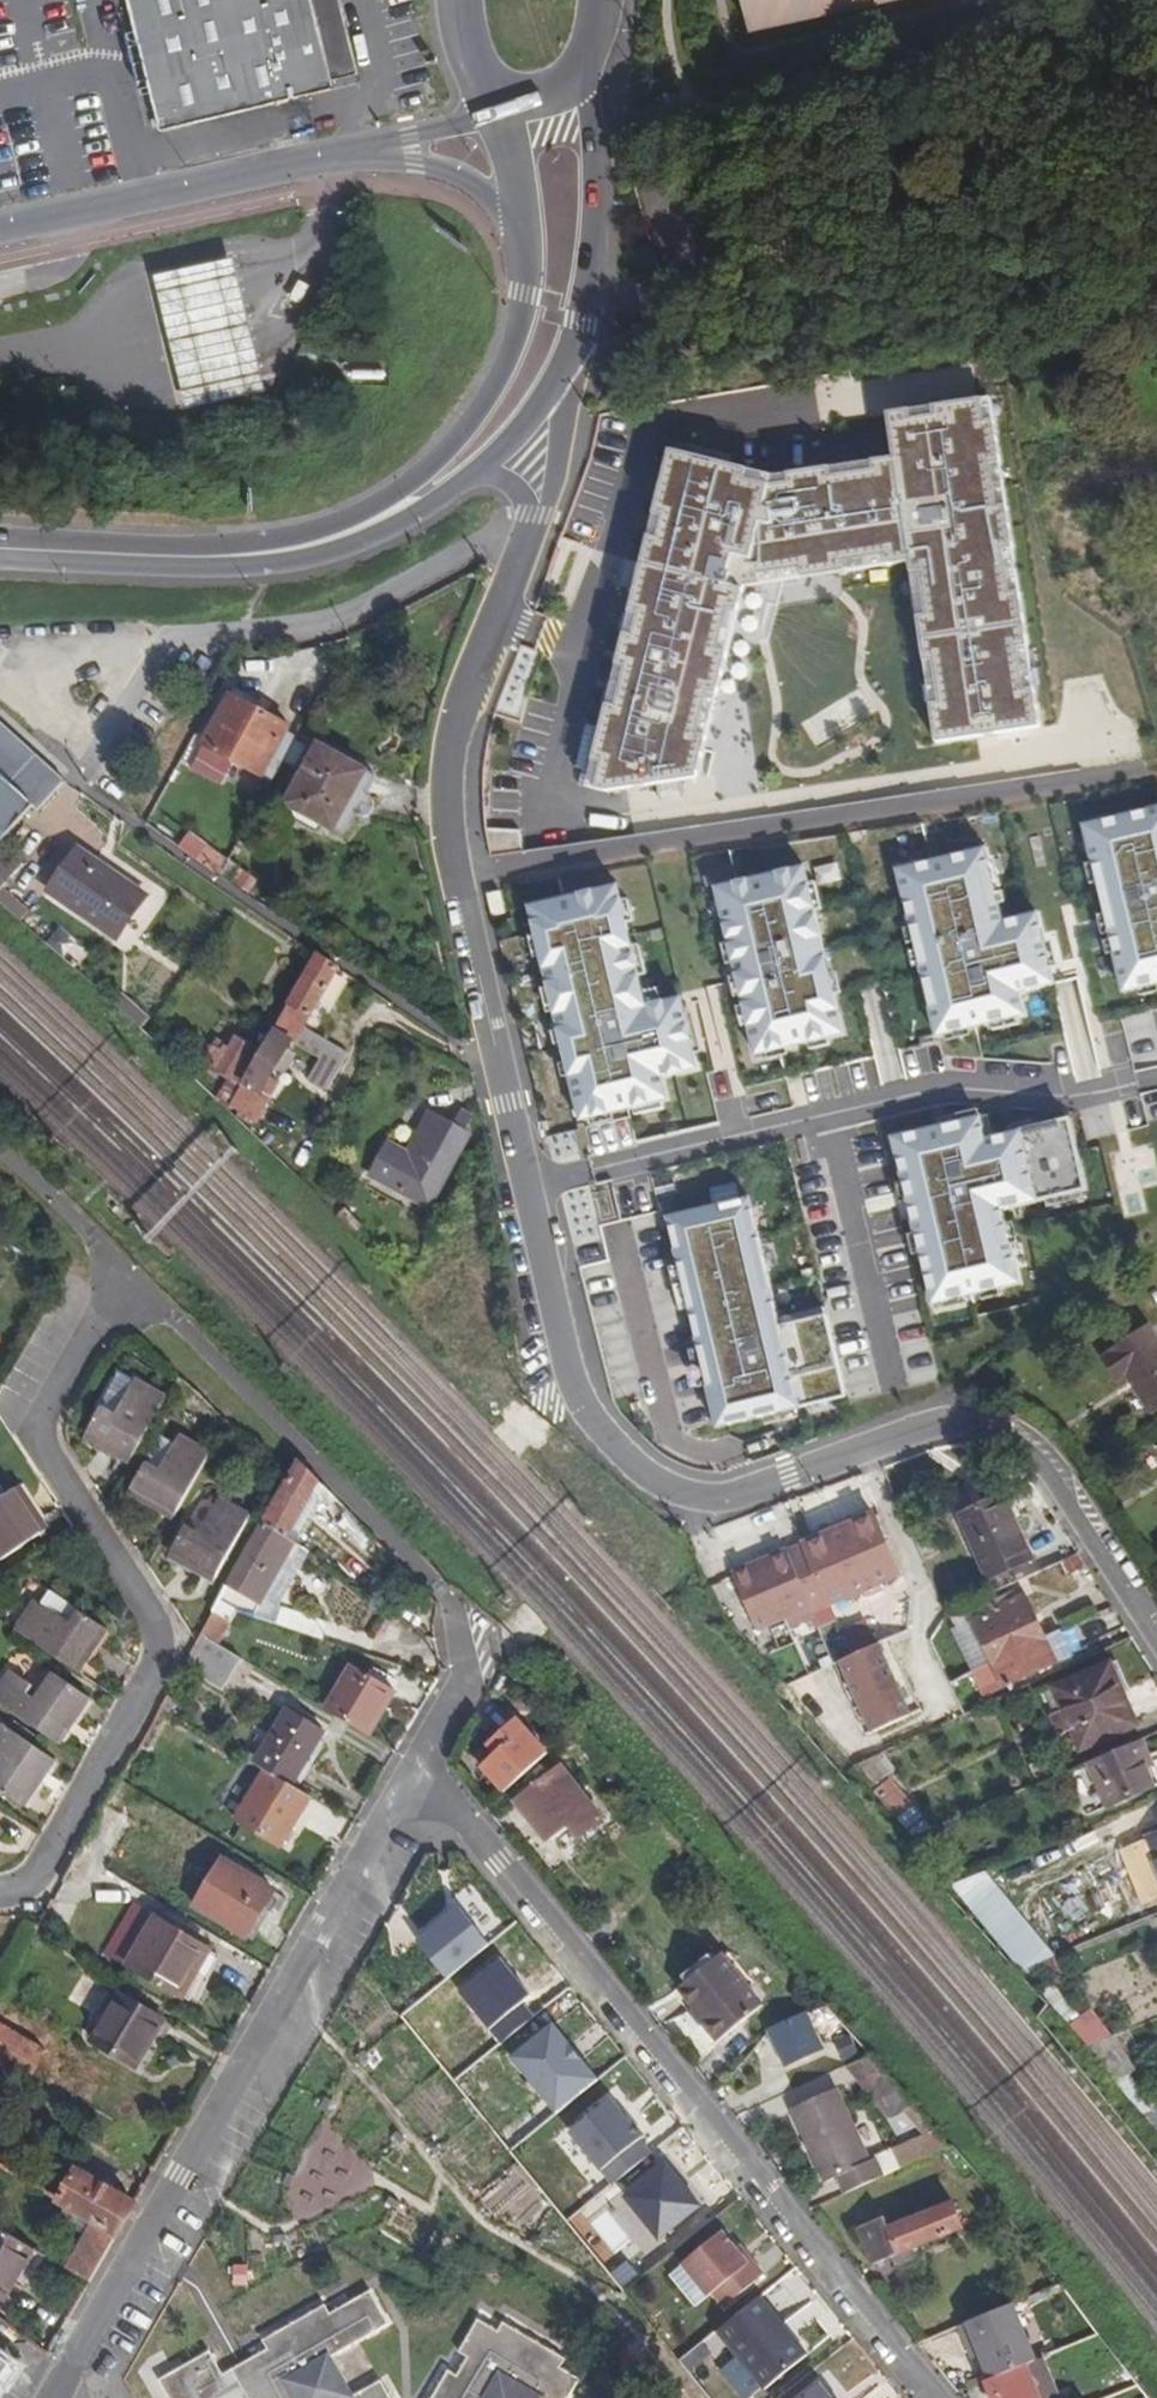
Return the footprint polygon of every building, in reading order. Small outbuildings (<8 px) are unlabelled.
[(174,116),(348,74),(344,52),(370,47),(359,0),(147,0),(174,116)] [(754,23),(766,21),(766,17),(777,15),(777,19),(789,16),(788,13),(811,8),(811,11),(833,7),(833,3),(850,0),(750,0),(754,23)] [(257,355),(235,259),(154,277),(176,373),(186,416),(266,398),(257,355)] [(308,287),(298,282),(289,298),(299,304),(308,287)] [(987,425),(997,423),(994,401),(984,402),(987,425)] [(695,779),(744,587),(911,565),(913,575),(921,574),(927,618),(919,619),(925,664),(933,663),(939,706),(931,707),(936,745),(1039,731),(1034,693),(1025,694),(1019,651),(1029,650),(1021,594),(1011,596),(1005,553),(1014,552),(1009,509),(999,511),(993,467),(1003,466),(997,423),(987,425),(984,402),(935,409),(936,418),(913,421),(912,412),(891,415),(897,459),(773,476),(672,450),(643,564),(639,563),(632,591),(636,592),(586,787),(606,792),(695,779)] [(936,418),(935,409),(912,412),(913,421),(936,418)] [(999,511),(1009,509),(1003,466),(993,467),(999,511)] [(1011,596),(1021,594),(1014,552),(1005,553),(1011,596)] [(913,575),(919,619),(927,618),(921,574),(913,575)] [(1025,694),(1034,693),(1029,650),(1019,651),(1025,694)] [(925,664),(931,707),(939,706),(933,663),(925,664)] [(200,746),(263,779),(290,727),(228,694),(200,746)] [(31,808),(36,812),(63,783),(63,777),(52,768),(15,734),(0,721),(0,841),(31,808)] [(370,772),(319,744),(285,806),(344,836),(357,815),(364,817),(371,813),(374,804),(372,798),(369,794),(377,778),(368,774),(370,772)] [(173,831),(201,848),(215,825),(188,808),(173,831)] [(1132,814),(1133,818),(1120,821),(1119,817),(1084,825),(1123,991),(1156,983),(1156,980),(1156,978),(1156,808),(1132,814)] [(475,843),(479,857),(510,852),(508,832),(474,828),(475,843)] [(932,861),(898,869),(937,1035),(972,1027),(971,1022),(984,1019),(985,1024),(991,1022),(1018,1016),(1025,1014),(1019,992),(1054,983),(1037,913),(1002,922),(985,848),(945,858),(947,863),(933,866),(932,861)] [(18,868),(0,852),(0,888),(18,868)] [(143,901),(76,855),(47,896),(116,943),(143,901)] [(559,875),(524,883),(575,1098),(609,1090),(608,1085),(621,1082),(623,1086),(628,1085),(657,1078),(663,1077),(657,1054),(692,1046),(676,976),(641,985),(634,954),(627,925),(621,900),(615,877),(612,862),(572,872),(573,876),(560,879),(559,875)] [(751,880),(716,888),(756,1055),(790,1047),(789,1042),(802,1039),(803,1044),(808,1042),(828,1038),(843,1034),(814,911),(808,883),(804,867),(764,876),(765,881),(752,884),(751,880)] [(231,883),(250,895),(259,881),(240,868),(231,883)] [(628,898),(623,876),(615,877),(621,900),(628,898)] [(821,909),(815,882),(808,883),(814,911),(821,909)] [(506,912),(501,890),(488,893),(494,915),(506,912)] [(20,920),(24,915),(0,893),(0,903),(20,920)] [(641,952),(634,923),(627,925),(634,954),(641,952)] [(226,1107),(237,1117),(249,1124),(252,1119),(257,1121),(272,1097),(264,1092),(277,1072),(290,1050),(294,1042),(320,1059),(308,1080),(326,1090),(347,1055),(304,1027),(339,970),(317,955),(260,1052),(226,1107)] [(127,997),(117,1007),(135,1024),(145,1014),(127,997)] [(1018,1016),(991,1022),(993,1030),(1020,1023),(1018,1016)] [(216,1097),(226,1107),(260,1052),(236,1037),(228,1048),(223,1043),(224,1041),(217,1036),(203,1060),(229,1076),(216,1097)] [(828,1038),(808,1042),(810,1050),(830,1044),(828,1038)] [(290,1050),(277,1072),(285,1075),(297,1055),(290,1050)] [(657,1078),(628,1085),(630,1092),(658,1085),(657,1078)] [(371,1172),(430,1207),(472,1134),(466,1130),(474,1115),(464,1110),(455,1125),(433,1111),(411,1151),(388,1140),(371,1172)] [(994,1138),(988,1115),(981,1117),(986,1139),(994,1138)] [(893,1138),(932,1304),(967,1296),(966,1291),(979,1288),(980,1293),(981,1292),(999,1288),(1020,1283),(1002,1210),(1046,1199),(1082,1190),(1086,1189),(1070,1119),(994,1138),(986,1139),(981,1117),(941,1126),(942,1131),(929,1134),(928,1129),(893,1138)] [(1082,1190),(1046,1199),(1047,1206),(1084,1198),(1082,1190)] [(743,1201),(663,1219),(709,1429),(838,1399),(819,1318),(772,1328),(743,1201)] [(999,1288),(981,1292),(983,1300),(1001,1295),(999,1288)] [(1151,1414),(1156,1410),(1156,1341),(1147,1326),(1109,1351),(1111,1354),(1101,1360),(1115,1382),(1126,1375),(1151,1414)] [(86,1438),(131,1462),(168,1397),(136,1380),(115,1416),(102,1409),(86,1438)] [(130,1494),(175,1519),(212,1455),(180,1437),(160,1473),(146,1465),(130,1494)] [(290,1539),(321,1485),(299,1463),(285,1487),(245,1557),(217,1606),(238,1613),(254,1618),(264,1600),(278,1609),(310,1553),(290,1539)] [(48,1531),(19,1489),(0,1501),(0,1518),(1,1519),(0,1519),(0,1563),(48,1531)] [(961,1515),(988,1580),(1036,1558),(1007,1494),(961,1515)] [(171,1555),(216,1580),(251,1517),(221,1499),(201,1535),(186,1528),(171,1555)] [(806,1546),(826,1605),(904,1577),(882,1519),(805,1545),(806,1546)] [(790,1551),(733,1570),(752,1625),(808,1605),(810,1611),(826,1605),(806,1546),(790,1551)] [(974,1620),(1004,1685),(1056,1662),(1025,1596),(974,1620)] [(38,1601),(17,1631),(79,1672),(108,1629),(80,1611),(72,1624),(38,1601)] [(219,1646),(238,1613),(217,1606),(202,1635),(219,1646)] [(197,1642),(183,1668),(223,1691),(241,1659),(219,1646),(202,1635),(197,1642)] [(923,1710),(889,1639),(835,1664),(867,1735),(923,1710)] [(1055,1686),(1081,1751),(1137,1726),(1109,1662),(1055,1686)] [(327,1710),(369,1736),(397,1691),(353,1666),(327,1710)] [(86,1695),(55,1675),(38,1701),(28,1693),(33,1685),(12,1672),(0,1689),(0,1703),(59,1744),(68,1731),(64,1727),(86,1695)] [(170,1690),(160,1708),(172,1714),(182,1697),(170,1690)] [(255,1764),(266,1770),(294,1787),(326,1731),(287,1709),(255,1764)] [(484,1766),(505,1790),(546,1754),(517,1721),(489,1746),(496,1755),(484,1766)] [(55,1760),(0,1723),(0,1790),(19,1803),(41,1772),(45,1775),(55,1760)] [(1142,1738),(1086,1761),(1108,1811),(1156,1790),(1148,1770),(1155,1766),(1142,1738)] [(861,1762),(853,1766),(898,1818),(912,1805),(887,1774),(878,1782),(861,1762)] [(604,1818),(560,1766),(516,1800),(549,1842),(569,1826),(579,1839),(604,1818)] [(294,1787),(266,1770),(236,1821),(281,1848),(311,1797),(294,1787)] [(1149,1804),(1119,1817),(1125,1831),(1156,1819),(1149,1804)] [(1147,1841),(1156,1867),(1156,1837),(1147,1841)] [(223,1858),(194,1908),(248,1939),(277,1890),(223,1858)] [(986,1893),(979,1877),(968,1883),(976,1898),(986,1893)] [(463,1904),(421,1938),(451,1976),(493,1942),(463,1904)] [(126,1964),(184,1999),(212,1950),(154,1917),(126,1964)] [(679,1987),(693,2005),(705,2020),(703,2022),(718,2040),(763,2004),(722,1952),(679,1987)] [(1056,1957),(1038,1964),(1044,1976),(1062,1969),(1056,1957)] [(510,2062),(552,2024),(521,1990),(479,2028),(510,2062)] [(119,1993),(91,2041),(137,2068),(164,2020),(119,1993)] [(705,2020),(693,2005),(687,2009),(699,2024),(703,2022),(705,2020)] [(1075,2021),(1091,2050),(1112,2038),(1097,2010),(1075,2021)] [(833,2022),(825,2011),(814,2019),(824,2033),(831,2028),(830,2025),(833,2022)] [(822,2050),(806,2014),(770,2030),(787,2065),(822,2050)] [(557,2021),(514,2061),(565,2116),(609,2076),(557,2021)] [(31,2079),(46,2050),(0,2024),(0,2062),(31,2079)] [(890,2078),(872,2057),(850,2068),(868,2089),(890,2078)] [(903,2092),(890,2078),(868,2089),(881,2103),(903,2092)] [(848,2192),(885,2175),(877,2156),(871,2158),(839,2087),(795,2107),(827,2178),(839,2173),(848,2192)] [(628,2123),(610,2100),(573,2130),(615,2183),(652,2153),(641,2139),(646,2135),(633,2119),(628,2123)] [(1145,2115),(1156,2130),(1156,2110),(1145,2115)] [(889,2174),(948,2150),(939,2129),(881,2153),(889,2174)] [(680,2177),(668,2163),(627,2196),(661,2238),(702,2205),(693,2193),(683,2190),(675,2181),(680,2177)] [(86,2236),(68,2267),(91,2281),(136,2203),(78,2169),(58,2204),(66,2209),(62,2215),(69,2219),(66,2225),(86,2236)] [(693,2193),(680,2177),(675,2181),(683,2190),(693,2193)] [(1002,2217),(1006,2213),(990,2193),(981,2199),(992,2214),(996,2211),(1002,2217)] [(890,2228),(885,2215),(859,2226),(873,2264),(893,2256),(897,2263),(919,2255),(916,2246),(963,2227),(952,2203),(890,2228)] [(0,2227),(0,2300),(2,2301),(35,2248),(0,2227)] [(724,2230),(684,2263),(710,2295),(714,2291),(725,2306),(765,2274),(753,2258),(749,2261),(737,2247),(724,2230)] [(753,2258),(741,2244),(737,2247),(749,2261),(753,2258)] [(381,2380),(352,2395),(330,2356),(391,2324),(373,2291),(334,2310),(329,2301),(265,2335),(269,2343),(223,2367),(211,2343),(161,2370),(176,2397),(249,2397),(254,2396),(255,2397),(391,2397),(381,2380)] [(762,2296),(718,2331),(766,2389),(809,2354),(795,2337),(792,2340),(782,2327),(785,2324),(762,2296)] [(965,2326),(987,2379),(1025,2364),(1004,2310),(965,2326)] [(583,2378),(565,2366),(569,2358),(508,2321),(502,2329),(482,2318),(463,2351),(470,2354),(460,2373),(452,2368),(433,2397),(571,2397),(583,2378)] [(795,2337),(785,2324),(782,2327),(792,2340),(795,2337)] [(987,2379),(994,2397),(1042,2397),(1034,2380),(1054,2372),(1049,2355),(1025,2364),(987,2379)] [(12,2364),(0,2356),(0,2380),(12,2364)] [(803,2397),(835,2397),(822,2382),(803,2397)]
